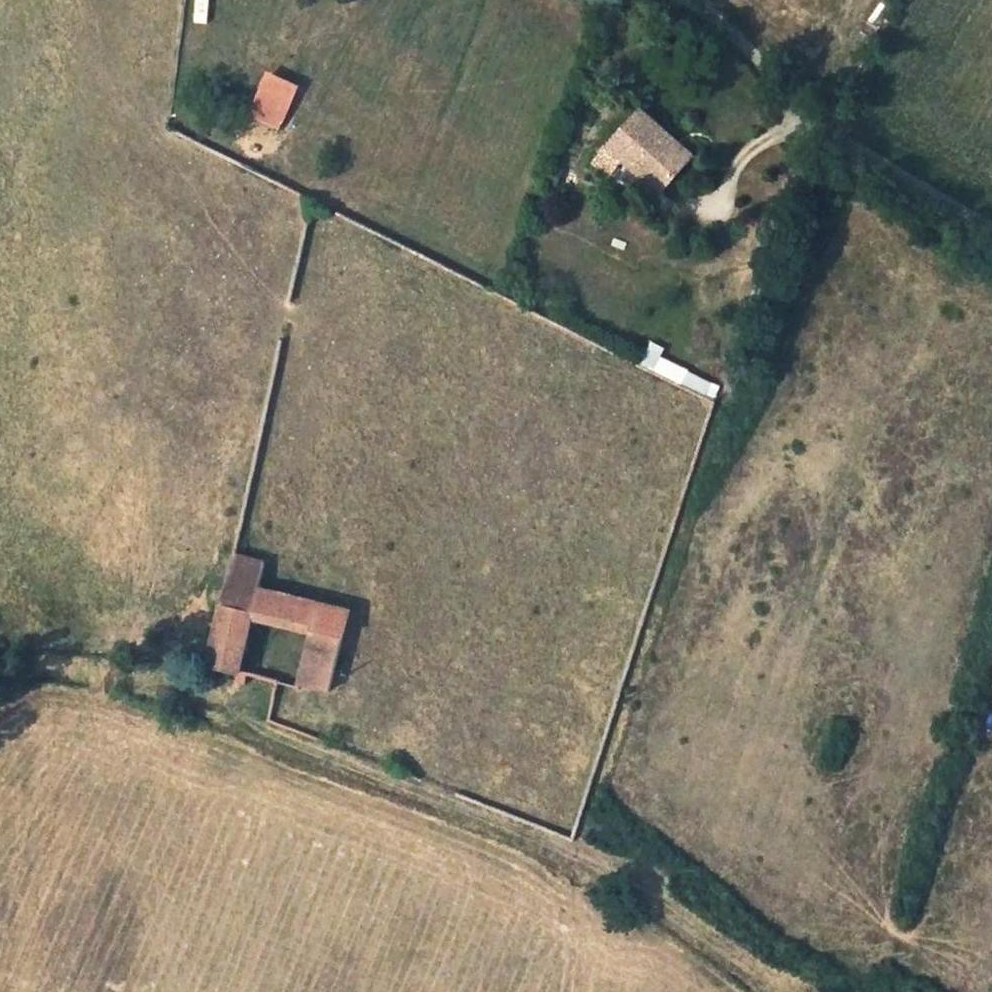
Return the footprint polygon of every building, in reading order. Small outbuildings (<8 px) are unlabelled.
[(268,73),(253,106),(273,115),(281,119),(296,86),(287,82),(268,73)] [(608,175),(622,160),(660,192),(674,177),(693,156),(639,110),(594,163),(608,175)] [(651,371),(680,385),(685,376),(686,372),(657,358),(651,371)] [(710,400),(714,390),(685,376),(680,385),(710,400)] [(257,618),(265,620),(271,592),(258,589),(264,563),(232,554),(216,628),(210,654),(207,666),(240,674),(251,624),(256,626),(257,618)] [(265,620),(309,629),(315,603),(271,592),(265,620)] [(315,603),(309,629),(341,636),(348,611),(315,603)] [(210,654),(216,628),(200,624),(195,651),(210,654)] [(250,676),(240,674),(239,682),(248,684),(250,676)]
